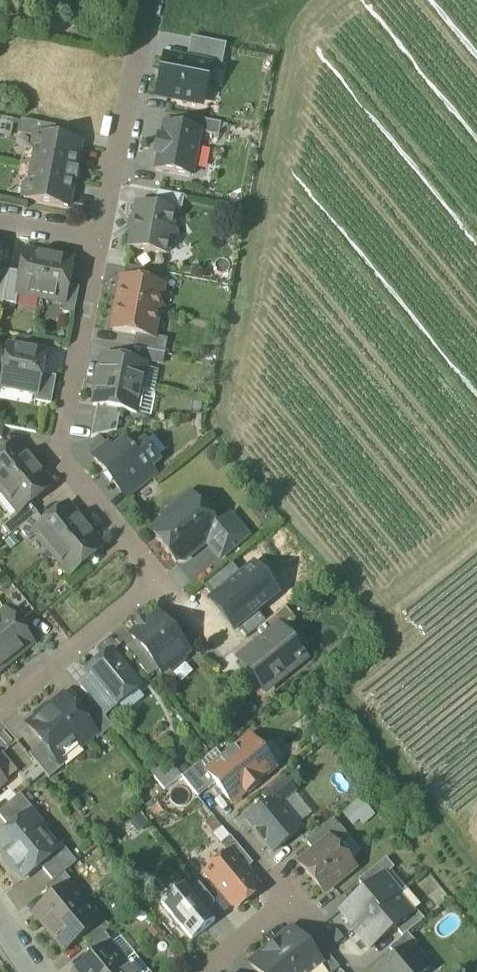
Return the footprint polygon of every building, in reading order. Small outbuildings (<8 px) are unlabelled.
[(190,38),(186,61),(209,66),(209,67),(221,69),(226,44),(190,38)] [(157,97),(194,105),(197,92),(204,93),(209,67),(209,66),(186,61),(165,57),(163,71),(162,70),(159,84),(160,84),(157,97)] [(202,106),(204,93),(197,92),(194,105),(202,106)] [(198,133),(218,137),(221,124),(185,117),(183,129),(198,132),(198,133)] [(35,136),(53,140),(55,128),(20,121),(18,135),(34,138),(35,136)] [(0,122),(0,136),(11,138),(13,125),(0,122)] [(159,156),(157,170),(190,177),(198,133),(198,132),(183,129),(165,126),(162,140),(159,139),(156,155),(159,156)] [(23,200),(67,208),(72,182),(75,183),(77,172),(75,171),(80,145),(53,140),(35,136),(34,138),(32,150),(26,149),(19,185),(25,186),(23,200)] [(174,213),(181,215),(184,198),(178,197),(156,192),(153,208),(174,212),(174,213)] [(129,248),(165,255),(168,242),(177,236),(171,227),(174,213),(174,212),(153,208),(138,205),(129,248)] [(16,295),(40,299),(48,256),(25,252),(20,274),(16,295)] [(72,261),(48,256),(40,299),(64,304),(67,286),(72,261)] [(123,280),(147,285),(150,272),(126,268),(123,280)] [(2,308),(3,302),(9,272),(0,270),(0,307),(2,308)] [(20,274),(9,272),(3,302),(15,305),(16,295),(20,274)] [(117,298),(116,305),(157,313),(162,288),(147,285),(123,280),(119,298),(117,298)] [(62,314),(74,316),(79,288),(67,286),(64,304),(62,314)] [(153,338),(157,313),(116,305),(115,313),(117,313),(113,331),(135,336),(152,339),(153,338)] [(162,355),(164,355),(167,340),(153,338),(152,339),(135,336),(133,350),(148,352),(162,355)] [(35,394),(36,394),(40,375),(44,353),(9,346),(6,360),(2,362),(0,371),(3,374),(1,388),(35,394)] [(146,361),(160,364),(162,355),(148,352),(146,361)] [(102,359),(97,383),(140,391),(144,370),(145,367),(102,359)] [(144,370),(140,391),(155,393),(159,372),(144,370)] [(34,403),(51,406),(56,378),(40,375),(36,394),(35,394),(34,403)] [(136,414),(140,391),(97,383),(92,406),(97,407),(120,411),(136,414)] [(140,391),(136,414),(151,417),(156,394),(155,393),(140,391)] [(90,439),(97,437),(99,437),(116,433),(120,411),(97,407),(90,439)] [(108,448),(99,437),(97,437),(83,450),(93,461),(94,460),(108,448)] [(0,493),(34,465),(17,443),(0,457),(0,492),(0,493)] [(94,460),(119,491),(120,490),(148,467),(157,460),(144,443),(133,452),(132,451),(131,453),(124,444),(112,454),(108,448),(94,460)] [(52,486),(34,465),(0,493),(18,514),(29,505),(52,486)] [(120,490),(128,499),(156,477),(148,467),(120,490)] [(151,531),(176,562),(178,560),(184,561),(188,557),(189,552),(205,539),(217,529),(216,528),(192,498),(186,497),(177,504),(177,510),(151,531)] [(2,528),(9,537),(19,529),(37,514),(29,505),(18,514),(2,528)] [(33,533),(51,554),(85,527),(67,505),(45,524),(33,533)] [(19,529),(26,538),(33,533),(45,524),(37,514),(19,529)] [(205,539),(221,558),(245,537),(229,517),(216,528),(217,529),(205,539)] [(103,548),(85,527),(51,554),(69,576),(84,564),(103,548)] [(204,587),(212,596),(240,573),(232,564),(204,587)] [(251,564),(240,573),(212,596),(206,601),(234,634),(239,629),(258,614),(278,598),(251,564)] [(7,598),(24,619),(33,612),(16,590),(7,598)] [(283,610),(292,622),(294,620),(285,608),(283,610)] [(257,631),(264,640),(279,628),(281,631),(292,622),(283,610),(266,623),(257,631)] [(7,665),(32,645),(4,611),(4,612),(0,615),(0,656),(7,665)] [(266,623),(258,614),(239,629),(247,639),(257,631),(266,623)] [(162,673),(168,668),(172,669),(177,666),(181,662),(181,657),(188,652),(158,616),(132,637),(136,642),(158,670),(162,673)] [(239,661),(264,692),(302,661),(291,647),(293,645),(281,631),(279,628),(264,640),(239,661)] [(125,650),(148,678),(158,670),(136,642),(125,650)] [(91,680),(114,707),(140,687),(111,652),(86,673),(91,680)] [(92,703),(103,716),(114,707),(91,680),(80,688),(92,703)] [(42,744),(54,758),(75,741),(79,746),(93,735),(94,734),(78,715),(64,698),(49,710),(47,708),(37,716),(39,718),(28,727),(42,744)] [(93,735),(97,741),(113,728),(103,716),(92,703),(78,715),(94,734),(93,735)] [(215,784),(231,804),(245,793),(248,796),(262,784),(259,781),(275,769),(249,738),(223,760),(207,772),(206,773),(215,784)] [(58,763),(59,762),(79,746),(75,741),(54,758),(58,763)] [(28,755),(49,780),(64,768),(59,762),(58,763),(54,758),(42,744),(28,755)] [(215,750),(200,763),(207,772),(223,760),(215,750)] [(0,755),(0,779),(3,783),(17,771),(2,753),(0,755)] [(182,778),(198,798),(215,784),(206,773),(207,772),(200,763),(182,778)] [(150,774),(164,791),(181,778),(174,769),(166,776),(159,767),(150,774)] [(274,800),(278,805),(294,793),(282,778),(262,795),(269,804),(274,800)] [(311,814),(294,793),(278,805),(296,827),(311,814)] [(10,830),(30,814),(31,815),(34,812),(20,795),(0,811),(0,818),(10,830)] [(375,816),(360,797),(340,813),(352,827),(359,822),(362,826),(375,816)] [(247,823),(272,854),(299,831),(296,827),(278,805),(274,800),(269,804),(247,823)] [(139,812),(128,822),(138,834),(149,824),(139,812)] [(22,880),(39,866),(53,854),(36,834),(42,829),(31,815),(30,814),(10,830),(0,838),(0,853),(6,860),(3,862),(11,871),(13,869),(22,880)] [(305,842),(314,852),(329,839),(333,845),(345,835),(346,835),(333,819),(305,842)] [(53,854),(58,849),(42,829),(36,834),(53,854)] [(349,839),(345,835),(333,845),(337,849),(349,839)] [(229,855),(243,872),(252,865),(230,837),(220,845),(228,855),(229,855)] [(299,864),(324,894),(354,869),(348,863),(337,849),(333,845),(329,839),(314,852),(299,864)] [(360,853),(349,839),(337,849),(348,863),(360,853)] [(39,866),(53,883),(64,874),(77,864),(62,845),(58,849),(53,854),(39,866)] [(233,907),(239,907),(259,891),(243,872),(229,855),(228,855),(206,874),(233,907)] [(358,882),(365,891),(382,877),(383,878),(394,869),(386,859),(358,882)] [(72,884),(64,874),(53,883),(46,889),(53,898),(69,885),(70,886),(72,884)] [(341,911),(356,930),(395,897),(397,896),(383,878),(382,877),(365,891),(341,911)] [(188,890),(205,911),(212,919),(214,903),(198,883),(188,890)] [(33,914),(48,933),(84,904),(70,886),(69,885),(53,898),(33,914)] [(161,904),(191,941),(214,922),(212,919),(205,911),(188,890),(184,885),(161,904)] [(420,907),(405,890),(397,896),(395,897),(410,915),(415,911),(420,907)] [(410,915),(395,897),(356,930),(354,931),(370,950),(395,929),(411,916),(410,915)] [(98,921),(84,904),(48,933),(64,952),(81,938),(99,922),(98,921)] [(395,929),(402,938),(407,934),(424,921),(415,911),(410,915),(411,916),(395,929)] [(81,938),(88,947),(104,934),(110,929),(102,919),(98,921),(99,922),(81,938)] [(271,948),(291,971),(324,971),(322,969),(323,968),(310,953),(292,931),(271,948)] [(113,944),(104,934),(88,947),(86,949),(93,958),(108,946),(109,947),(113,944)] [(416,945),(407,934),(402,938),(389,950),(396,959),(411,947),(412,948),(416,945)] [(120,938),(113,944),(109,947),(124,964),(134,955),(120,938)] [(324,971),(336,971),(339,969),(319,945),(310,953),(323,968),(322,969),(324,971)] [(124,964),(109,947),(108,946),(93,958),(76,971),(114,971),(124,964)] [(430,969),(412,948),(411,947),(396,959),(381,971),(426,971),(430,969)] [(271,948),(251,965),(256,971),(291,971),(271,948)] [(124,964),(130,971),(148,971),(134,955),(124,964)]
